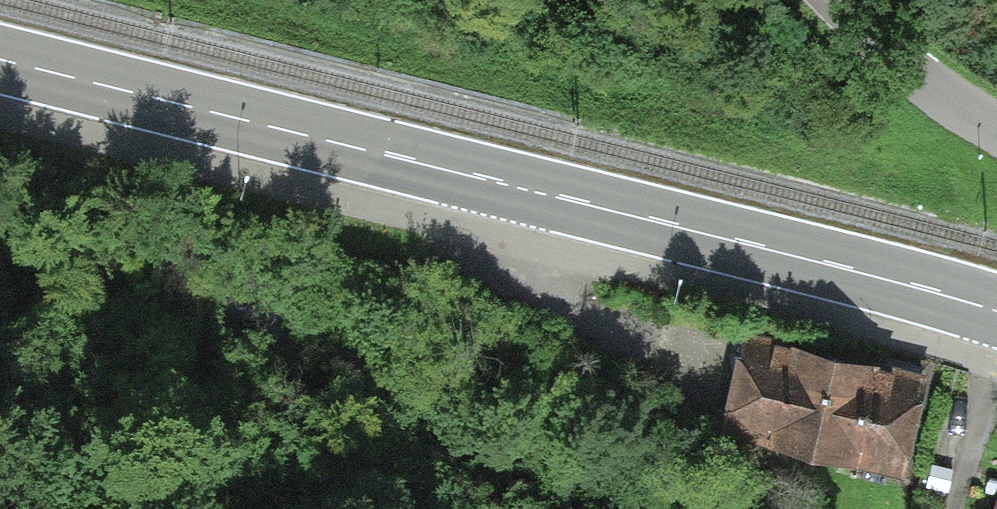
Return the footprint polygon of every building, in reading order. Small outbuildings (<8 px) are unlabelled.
[(812,447),(833,356),(747,337),(726,428),(812,447)] [(921,376),(833,356),(812,447),(900,467),(921,376)]
